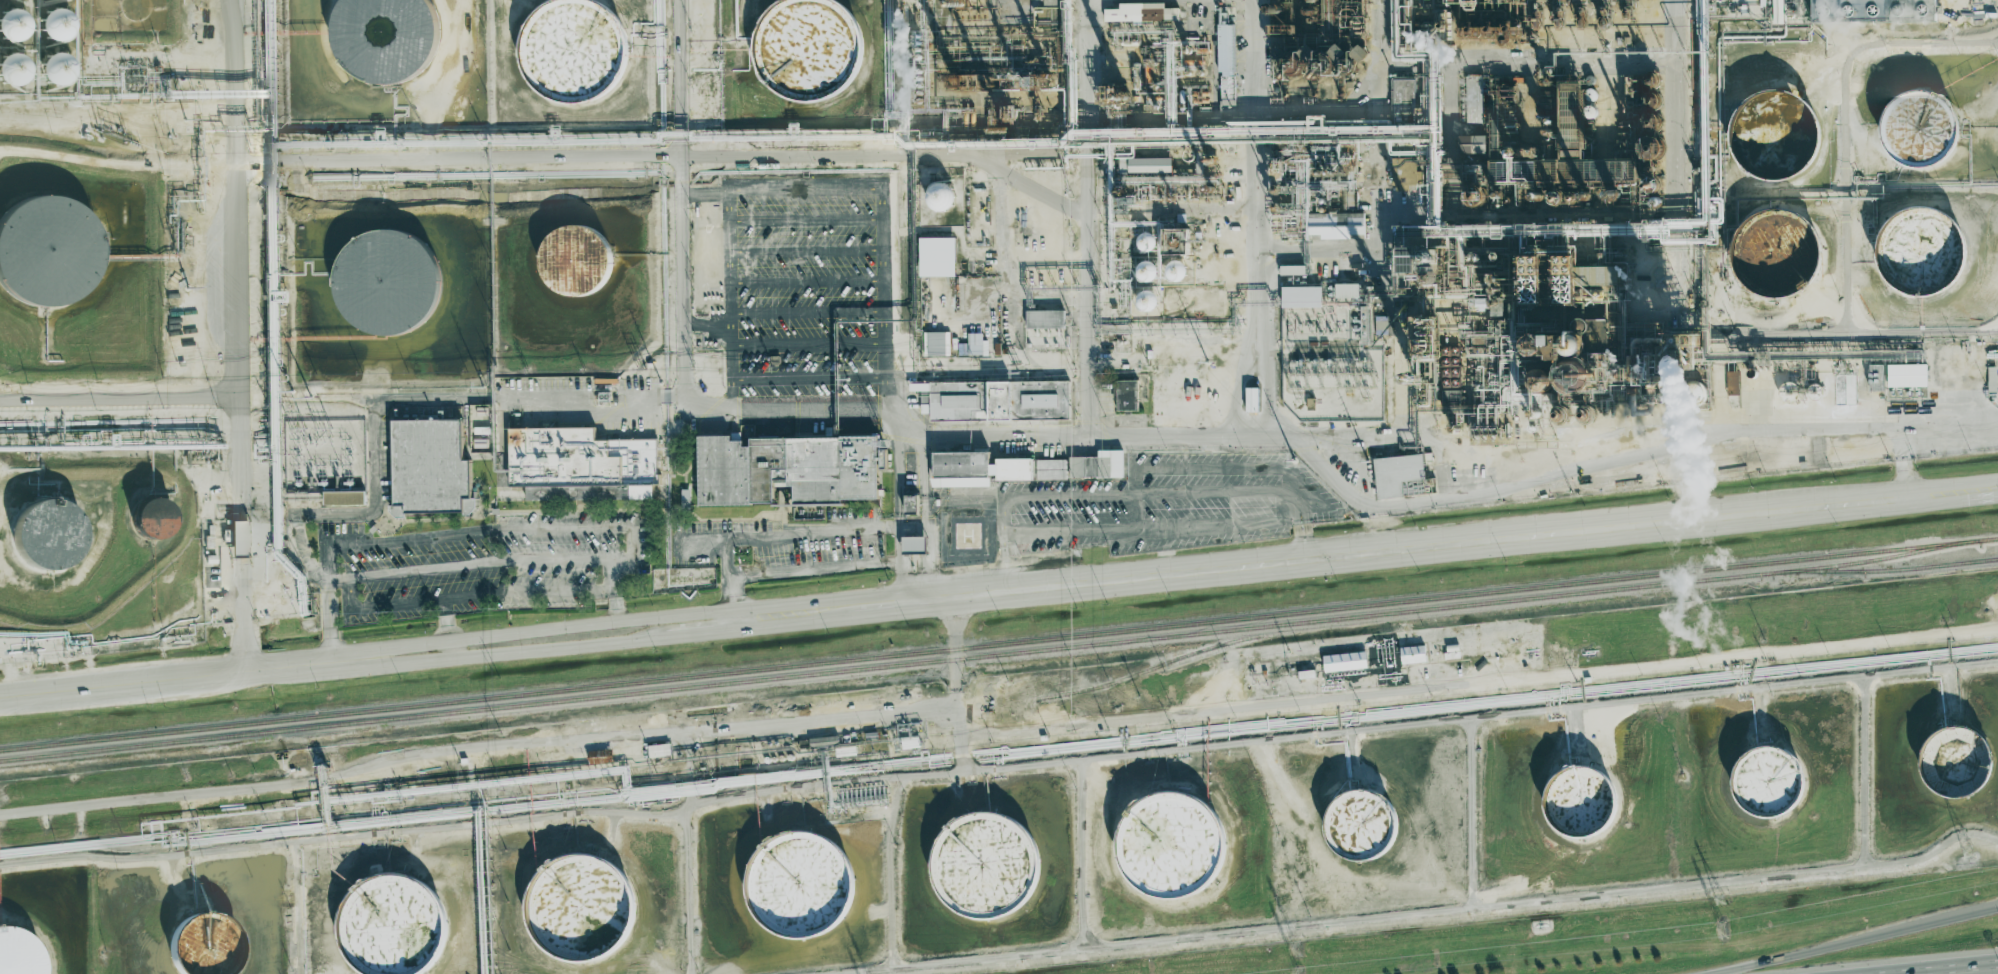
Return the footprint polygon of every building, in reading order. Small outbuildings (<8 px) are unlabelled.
[(331,18),(337,0),(425,0),(432,15),(432,33),(427,48),(418,61),(399,73),(383,76),(358,71),(341,57),(332,38),(331,18)] [(540,2),(544,0),(601,0),(614,12),(622,32),(622,50),(618,65),(608,78),(590,90),(573,93),(549,87),(532,73),(523,54),(521,35),(528,17),(540,2)] [(777,4),(785,0),(832,0),(838,3),(850,15),(858,34),(859,52),(854,67),(845,80),(826,92),(809,95),(785,90),(768,76),(759,57),(758,37),(764,19),(777,4)] [(1105,21),(1133,21),(1133,25),(1165,25),(1164,20),(1179,21),(1179,8),(1165,8),(1164,3),(1120,3),(1119,8),(1105,9),(1105,21)] [(5,36),(0,33),(0,9),(4,6),(12,5),(19,7),(25,12),(27,19),(26,27),(22,32),(14,37),(5,36)] [(41,12),(47,7),(56,6),(63,8),(68,13),(70,20),(69,28),(66,33),(57,38),(49,37),(43,33),(38,26),(38,19),(41,12)] [(1219,107),(1234,107),(1234,25),(1219,25),(1219,107)] [(1352,54),(1362,63),(1370,53),(1361,44),(1352,54)] [(41,54),(46,49),(55,48),(62,50),(67,56),(69,62),(68,70),(65,75),(56,80),(48,79),(42,76),(38,68),(37,61),(41,54)] [(2,76),(0,72),(0,57),(1,55),(7,50),(15,49),(22,51),(27,56),(30,63),(29,71),(25,76),(17,81),(8,80),(2,76)] [(1467,76),(1466,123),(1482,124),(1483,77),(1467,76)] [(1394,99),(1400,99),(1400,100),(1415,100),(1414,78),(1393,79),(1394,99)] [(1745,108),(1755,101),(1764,97),(1775,95),(1789,97),(1806,106),(1815,118),(1821,140),(1815,163),(1804,175),(1788,183),(1772,184),(1753,177),(1739,163),(1733,145),(1734,127),(1738,117),(1745,108)] [(1896,103),(1906,98),(1922,96),(1937,101),(1947,109),(1954,121),(1956,140),(1952,152),(1944,162),(1930,170),(1915,171),(1898,166),(1885,153),(1880,135),(1883,118),(1896,103)] [(1487,153),(1487,135),(1459,135),(1459,153),(1487,153)] [(1171,158),(1128,158),(1129,173),(1172,172),(1171,158)] [(1393,188),(1416,189),(1417,160),(1394,160),(1393,188)] [(957,189),(932,181),(924,204),(949,213),(957,189)] [(11,301),(0,293),(0,208),(12,200),(29,195),(48,196),(66,203),(80,216),(89,233),(92,253),(88,271),(78,288),(63,300),(46,306),(28,306),(11,301)] [(1746,224),(1755,217),(1765,213),(1775,211),(1790,213),(1806,222),(1816,233),(1821,255),(1815,278),(1805,290),(1788,298),(1772,300),(1753,293),(1739,278),(1733,260),(1734,243),(1739,233),(1746,224)] [(1892,225),(1901,218),(1911,214),(1921,212),(1936,214),(1952,223),(1962,235),(1968,257),(1961,279),(1951,291),(1935,299),(1918,301),(1899,294),(1885,279),(1879,261),(1881,244),(1885,234),(1892,225)] [(1310,235),(1321,234),(1321,239),(1352,238),(1352,235),(1365,234),(1365,213),(1309,214),(1310,235)] [(551,287),(544,277),(540,265),(541,253),(545,241),(553,232),(563,225),(575,223),(588,224),(599,230),(608,238),(613,249),(615,262),(612,274),(606,284),(597,292),(585,297),(573,297),(561,294),(551,287)] [(347,250),(359,238),(375,231),(392,229),(410,233),(425,243),(436,257),(442,273),(442,291),(436,308),(424,322),(409,331),(393,335),(376,333),(360,326),(347,314),(339,299),(336,282),(339,265),(347,250)] [(1140,233),(1138,249),(1153,250),(1155,235),(1140,233)] [(920,277),(956,276),(956,237),(920,238),(920,277)] [(1139,262),(1137,278),(1154,281),(1157,264),(1139,262)] [(1166,263),(1167,279),(1186,278),(1185,262),(1166,263)] [(1305,266),(1280,265),(1280,275),(1305,275),(1305,266)] [(1359,300),(1358,283),(1336,284),(1336,300),(1359,300)] [(1321,286),(1282,287),(1282,308),(1322,307),(1321,286)] [(1156,291),(1138,291),(1137,309),(1156,309),(1156,291)] [(1026,311),(1027,328),(1065,328),(1064,310),(1026,311)] [(924,356),(950,356),(950,332),(924,332),(924,356)] [(983,333),(968,333),(968,355),(988,356),(988,340),(983,340),(983,333)] [(1888,387),(1927,387),(1926,364),(1887,364),(1888,387)] [(1883,365),(1869,365),(1870,391),(1884,391),(1883,365)] [(1854,375),(1835,375),(1835,404),(1855,404),(1854,375)] [(1728,395),(1739,395),(1738,376),(1727,377),(1728,395)] [(931,420),(1069,420),(1068,379),(931,382),(931,420)] [(1117,411),(1138,411),(1137,380),(1116,381),(1117,411)] [(1708,387),(1688,381),(1682,402),(1702,408),(1708,387)] [(1258,412),(1258,389),(1247,388),(1246,411),(1258,412)] [(393,420),(394,506),(390,506),(390,515),(475,513),(475,491),(470,491),(470,460),(461,460),(460,419),(393,420)] [(731,433),(731,440),(754,439),(753,425),(740,425),(740,432),(731,433)] [(509,428),(510,486),(526,486),(526,501),(629,500),(628,484),(657,484),(657,439),(596,439),(596,428),(509,428)] [(877,436),(750,439),(750,446),(742,447),(742,441),(730,442),(730,436),(698,436),(699,506),(773,504),(773,487),(793,486),(794,505),(842,504),(842,500),(878,499),(877,436)] [(1032,479),(1032,459),(990,460),(990,452),(932,452),(932,487),(989,487),(989,479),(1032,479)] [(1424,470),(1422,454),(1373,459),(1378,499),(1403,497),(1402,481),(1419,479),(1418,471),(1424,470)] [(653,485),(629,485),(630,499),(653,499),(653,485)] [(365,504),(365,491),(324,492),(325,506),(365,504)] [(906,512),(917,512),(917,495),(905,495),(906,512)] [(12,532),(14,521),(19,511),(26,504),(36,498),(46,496),(57,497),(67,501),(75,508),(81,517),(85,527),(84,539),(80,550),(73,560),(62,566),(51,569),(39,568),(28,563),(19,554),(14,544),(12,532)] [(132,521),(132,514),(134,508),(138,503),(142,499),(148,497),(154,497),(160,498),(165,501),(169,505),(172,510),(174,517),(173,524),(170,530),(165,535),(158,538),(151,539),(144,537),(138,533),(134,527),(132,521)] [(250,521),(232,521),(231,555),(249,555),(250,521)] [(925,537),(903,537),(903,551),(925,551),(925,537)] [(1400,648),(1402,664),(1427,662),(1425,645),(1400,648)] [(1324,671),(1367,670),(1367,653),(1324,654),(1324,671)] [(1927,749),(1938,738),(1950,733),(1964,733),(1981,742),(1991,759),(1991,773),(1986,786),(1974,798),(1962,802),(1945,801),(1935,795),(1925,784),(1922,771),(1923,759),(1927,749)] [(649,745),(649,757),(670,756),(670,744),(649,745)] [(1740,769),(1751,757),(1763,753),(1777,753),(1795,762),(1804,779),(1805,792),(1800,806),(1787,818),(1775,822),(1759,821),(1748,815),(1739,804),(1735,791),(1736,779),(1740,769)] [(1551,788),(1562,776),(1575,771),(1588,772),(1606,781),(1615,798),(1616,811),(1611,825),(1598,837),(1586,841),(1570,839),(1559,833),(1550,822),(1546,810),(1547,797),(1551,788)] [(1334,813),(1345,801),(1357,797),(1371,797),(1388,806),(1398,823),(1399,836),(1393,850),(1381,862),(1369,866),(1352,865),(1342,859),(1333,848),(1329,835),(1330,823),(1334,813)] [(1134,811),(1145,803),(1158,799),(1171,798),(1187,799),(1200,806),(1213,818),(1221,832),(1224,847),(1223,865),(1217,877),(1208,887),(1197,897),(1183,904),(1165,905),(1150,901),(1136,892),(1122,878),(1121,867),(1118,850),(1120,832),(1126,821),(1134,811)] [(949,827),(960,819),(973,816),(986,815),(1002,815),(1015,823),(1028,835),(1036,848),(1039,863),(1038,881),(1032,894),(1023,904),(1012,914),(998,920),(980,921),(965,918),(951,909),(937,894),(936,884),(933,866),(935,849),(940,838),(949,827)] [(761,849),(773,841),(785,838),(799,836),(815,837),(828,844),(840,856),(848,870),(852,885),(851,903),(844,915),(836,926),(825,935),(810,942),(792,943),(777,939),(764,931),(750,916),(748,906),(745,888),(747,871),(753,859),(761,849)] [(545,871),(556,864),(569,860),(582,859),(598,859),(611,867),(624,879),(632,893),(635,908),(634,926),(628,938),(619,948),(608,958),(594,965),(576,966),(561,962),(547,953),(533,939),(532,928),(529,911),(531,893),(536,882),(545,871)] [(429,968),(422,973),(359,973),(357,973),(343,959),(341,948),(339,931),(340,913),(346,902),(355,891),(366,884),(379,880),(392,879),(408,879),(421,887),(433,899),(442,913),(445,928),(444,946),(437,958),(429,968)] [(221,973),(219,973),(181,973),(169,964),(164,947),(170,927),(180,917),(198,911),(218,917),(232,934),(233,955),(221,973)] [(44,960),(43,973),(0,973),(0,922),(18,923),(34,934),(44,960)]
